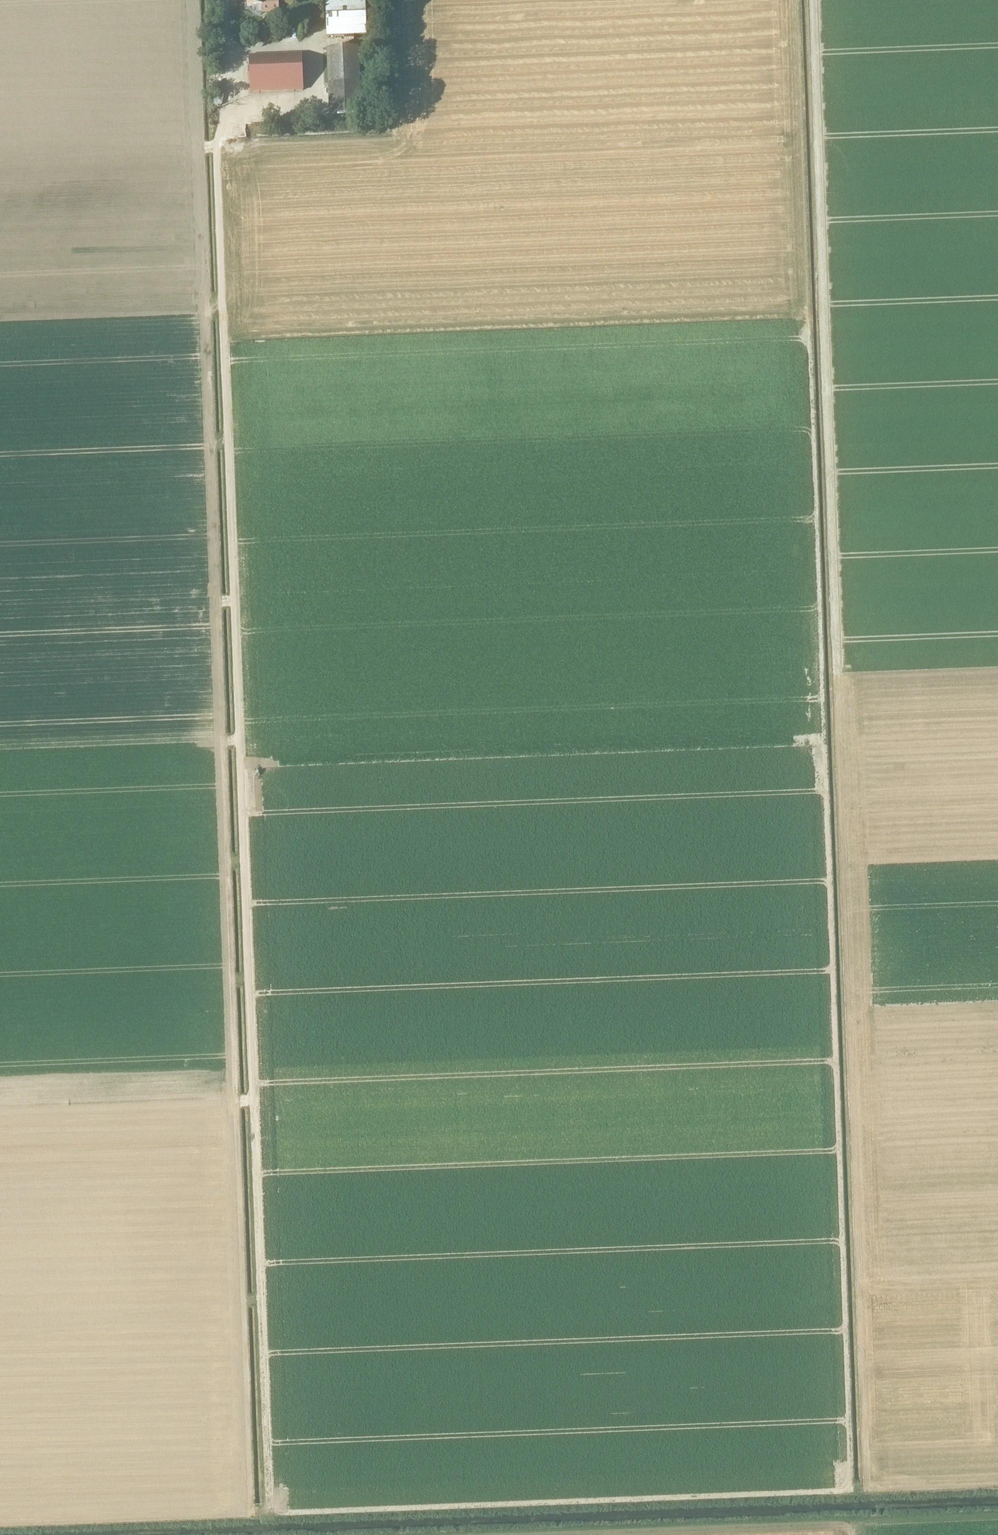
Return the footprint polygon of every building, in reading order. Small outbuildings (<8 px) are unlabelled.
[(284,11),(284,0),(270,0),(271,12),(284,11)] [(366,36),(365,0),(325,0),(326,37),(366,36)] [(348,82),(350,114),(361,113),(358,47),(327,49),(328,82),(348,82)] [(250,92),(303,90),(302,54),(249,56),(250,92)] [(328,115),(350,114),(348,82),(328,82),(327,83),(328,115)]
